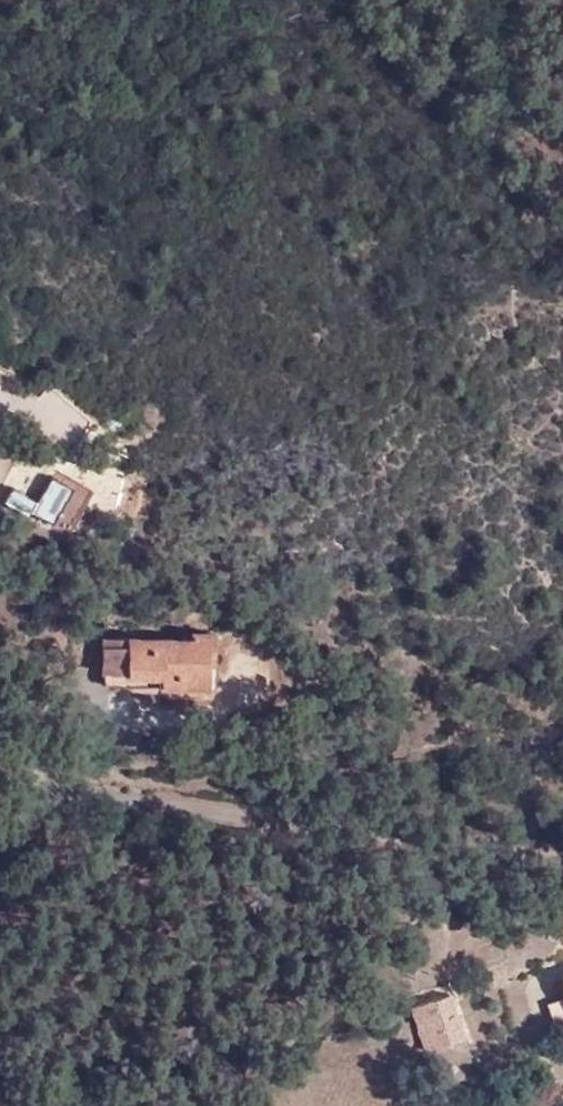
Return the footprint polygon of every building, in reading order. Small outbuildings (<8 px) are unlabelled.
[(47,471),(29,513),(72,531),(90,489),(47,471)] [(191,640),(106,639),(105,683),(108,686),(111,687),(210,689),(210,667),(215,666),(215,634),(191,633),(191,640)] [(426,1002),(413,1007),(425,1051),(467,1038),(451,995),(426,1002)] [(562,1024),(562,999),(548,1004),(554,1026),(562,1024)]
